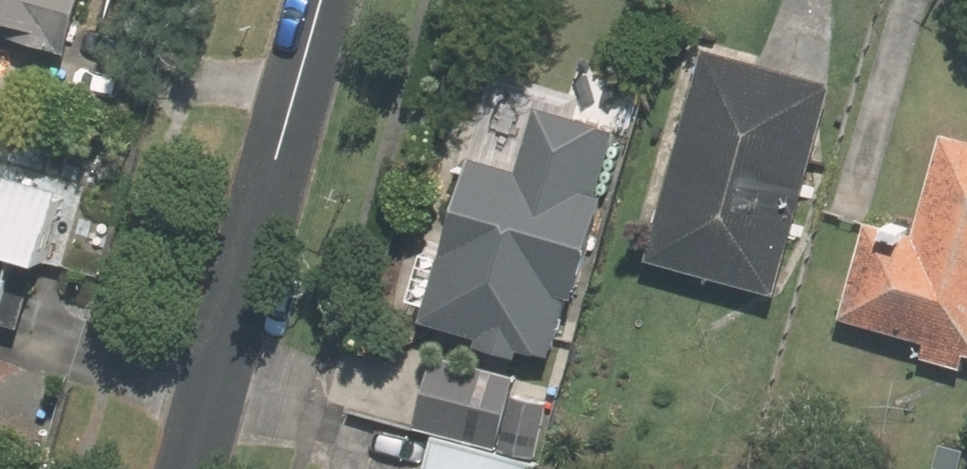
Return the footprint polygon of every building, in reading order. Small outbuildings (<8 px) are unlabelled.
[(63,61),(67,38),(69,39),(78,0),(0,0),(0,38),(63,61)] [(830,85),(698,48),(639,261),(771,297),(830,85)] [(472,338),(470,349),(513,361),(516,350),(544,357),(560,299),(567,301),(598,197),(590,195),(610,132),(528,107),(509,171),(463,157),(413,322),(472,338)] [(935,134),(908,234),(861,222),(834,320),(881,332),(880,335),(919,346),(916,359),(957,371),(961,357),(966,359),(966,143),(935,134)] [(0,181),(0,263),(34,273),(56,197),(0,181)] [(532,461),(546,405),(509,396),(495,452),(532,461)] [(431,438),(423,468),(533,468),(535,465),(431,438)] [(930,468),(966,468),(966,454),(938,445),(930,468)]
